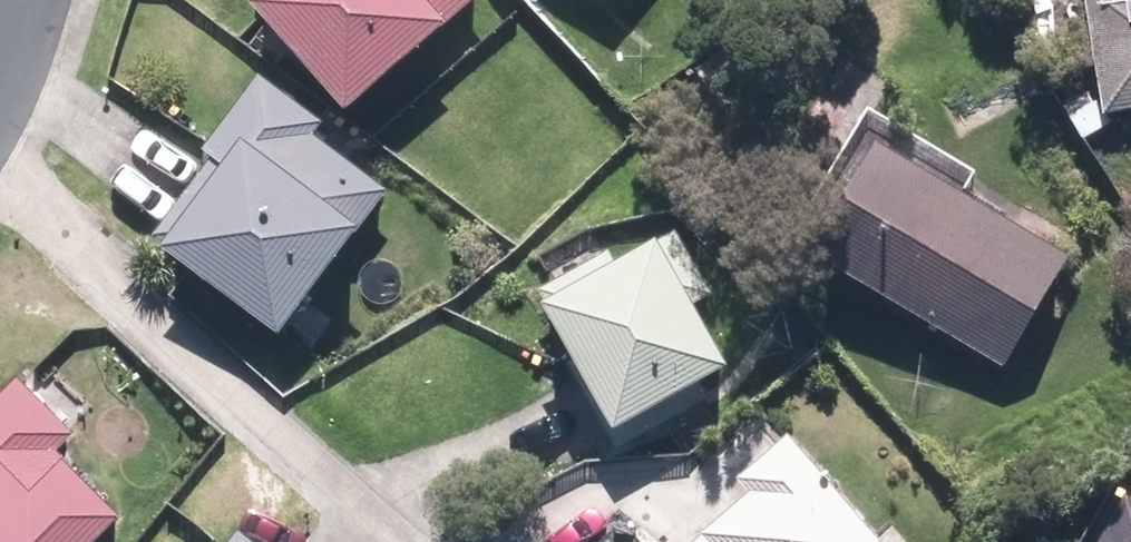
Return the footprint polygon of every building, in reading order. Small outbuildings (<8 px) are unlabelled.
[(335,115),(470,0),(236,0),(335,115)] [(1096,116),(1130,111),(1130,0),(1079,0),(1096,116)] [(149,256),(269,339),(376,188),(303,137),(309,128),(251,87),(201,158),(212,166),(149,256)] [(859,155),(800,261),(993,368),(1052,262),(859,155)] [(543,306),(528,315),(602,437),(713,371),(675,307),(696,295),(660,236),(604,270),(599,262),(538,298),(543,306)] [(106,525),(41,458),(59,441),(10,391),(0,401),(0,541),(89,541),(106,525)] [(773,444),(721,490),(730,500),(689,538),(691,540),(688,541),(862,541),(773,444)] [(1115,499),(1092,541),(1130,541),(1130,507),(1115,499)]
